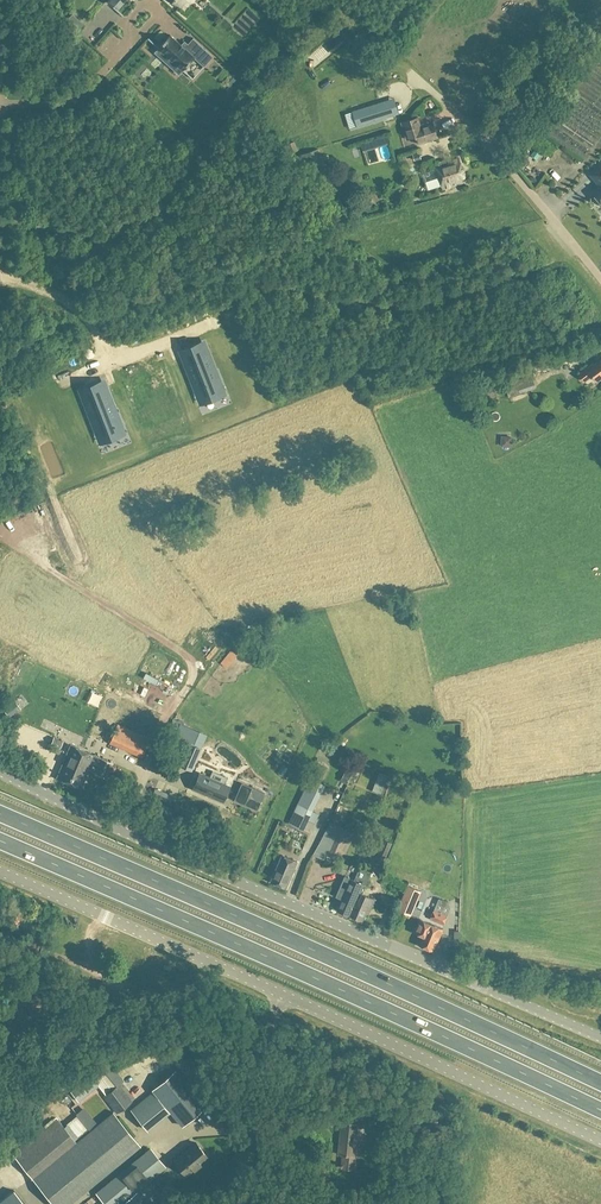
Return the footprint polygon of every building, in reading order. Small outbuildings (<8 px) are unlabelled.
[(73,13),(67,20),(79,32),(85,25),(73,13)] [(204,66),(214,56),(194,38),(185,47),(171,34),(159,47),(161,49),(157,53),(165,61),(169,57),(184,70),(195,57),(204,66)] [(231,74),(225,81),(230,86),(236,79),(231,74)] [(352,111),(345,113),(349,128),(357,126),(392,115),(387,100),(352,111)] [(438,137),(433,122),(421,126),(418,116),(402,122),(407,138),(416,136),(419,143),(438,137)] [(385,120),(387,127),(399,124),(397,117),(385,120)] [(325,167),(319,148),(308,152),(313,170),(325,167)] [(537,148),(519,165),(526,173),(544,155),(537,148)] [(466,181),(459,158),(435,166),(442,189),(466,181)] [(591,174),(600,185),(592,191),(597,197),(597,200),(600,204),(600,165),(591,174)] [(195,352),(184,357),(193,378),(195,377),(203,396),(220,390),(212,370),(215,369),(204,342),(193,347),(195,352)] [(600,378),(600,358),(594,364),(593,363),(579,373),(585,380),(593,374),(598,380),(600,378)] [(535,377),(548,376),(547,368),(535,369),(535,377)] [(93,386),(82,390),(92,417),(95,416),(102,436),(120,429),(112,410),(114,409),(106,387),(95,392),(93,386)] [(487,432),(487,440),(495,440),(495,447),(508,447),(508,432),(487,432)] [(231,650),(226,656),(231,661),(237,654),(231,650)] [(17,712),(10,703),(2,708),(8,716),(9,717),(17,712)] [(94,720),(89,733),(102,738),(107,725),(94,720)] [(172,721),(169,731),(181,734),(184,725),(172,721)] [(135,722),(133,728),(147,734),(149,727),(135,722)] [(142,757),(150,738),(117,723),(109,742),(142,757)] [(54,737),(51,745),(60,748),(63,740),(54,737)] [(192,770),(196,759),(193,758),(198,747),(188,743),(179,765),(192,770)] [(106,777),(113,762),(70,744),(56,777),(81,787),(88,769),(93,771),(93,772),(106,777)] [(343,771),(339,780),(346,783),(350,774),(343,771)] [(380,772),(378,777),(389,781),(391,776),(380,772)] [(223,800),(229,786),(199,773),(193,788),(223,800)] [(298,803),(289,821),(305,828),(309,820),(315,823),(320,813),(313,810),(326,784),(311,776),(299,803),(298,803)] [(257,810),(265,792),(241,782),(234,799),(257,810)] [(174,803),(176,796),(169,793),(166,801),(174,803)] [(160,803),(157,812),(171,817),(174,808),(160,803)] [(331,821),(320,840),(332,846),(340,827),(341,826),(331,821)] [(342,859),(353,833),(340,827),(332,846),(329,854),(342,859)] [(386,860),(394,843),(387,840),(380,857),(386,860)] [(286,888),(298,862),(283,855),(271,882),(286,888)] [(158,874),(160,867),(131,859),(129,866),(158,874)] [(364,894),(373,873),(360,868),(355,880),(347,876),(338,896),(339,896),(339,895),(343,897),(338,910),(351,916),(358,902),(360,903),(364,894)] [(406,886),(395,911),(409,917),(420,892),(406,886)] [(376,899),(364,894),(360,903),(358,902),(351,916),(363,921),(366,913),(369,915),(376,899)] [(434,909),(430,918),(444,924),(447,915),(434,909)] [(434,950),(443,928),(420,918),(415,931),(422,934),(419,943),(434,950)] [(562,1032),(561,1039),(574,1041),(576,1035),(562,1032)] [(109,1061),(101,1067),(105,1072),(116,1086),(119,1084),(124,1080),(109,1061)] [(153,1091),(131,1109),(144,1126),(147,1130),(170,1112),(182,1126),(185,1124),(206,1107),(175,1070),(152,1089),(153,1091)] [(105,1072),(95,1080),(99,1085),(106,1094),(116,1086),(105,1072)] [(78,1101),(99,1085),(95,1080),(91,1075),(71,1091),(78,1101)] [(132,1101),(119,1084),(116,1086),(106,1094),(104,1095),(117,1112),(132,1101)] [(84,1106),(94,1120),(105,1112),(96,1098),(84,1106)] [(53,1203),(134,1137),(113,1111),(76,1142),(58,1118),(14,1155),(53,1203)] [(393,1114),(381,1113),(381,1121),(392,1122),(393,1114)] [(343,1114),(342,1121),(358,1123),(364,1124),(365,1116),(343,1114)] [(77,1115),(66,1124),(78,1137),(88,1128),(77,1115)] [(355,1155),(358,1123),(342,1121),(338,1153),(343,1154),(342,1167),(354,1168),(356,1155),(355,1155)] [(186,1175),(208,1157),(196,1142),(187,1149),(188,1150),(184,1153),(183,1152),(174,1160),(186,1175)] [(165,1168),(149,1149),(96,1193),(105,1203),(121,1203),(165,1168)] [(92,1190),(117,1168),(114,1164),(89,1186),(92,1190)] [(0,1200),(0,1203),(25,1203),(13,1190),(0,1200)] [(126,1200),(129,1203),(148,1203),(137,1191),(126,1200)] [(160,1203),(173,1203),(175,1193),(170,1192),(163,1191),(160,1203)]
